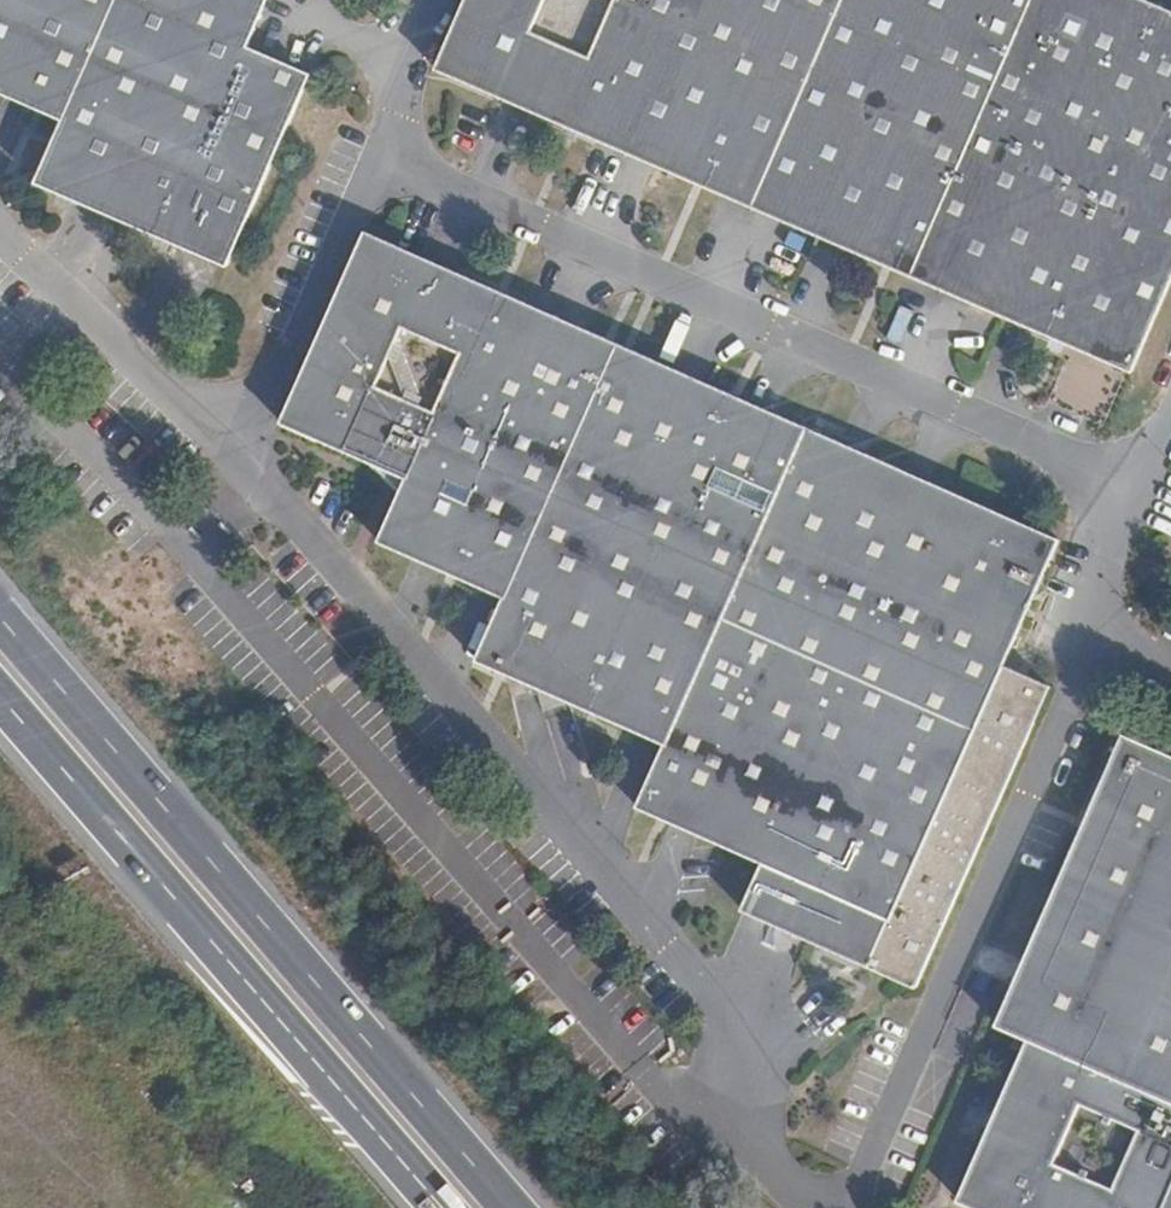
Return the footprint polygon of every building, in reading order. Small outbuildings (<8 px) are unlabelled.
[(64,118),(38,183),(228,266),(312,74),(251,47),(271,0),(0,0),(0,90),(64,118)] [(438,69),(1133,372),(1170,283),(1170,12),(1143,0),(468,0),(438,69)] [(719,898),(914,992),(1047,687),(1004,668),(1060,540),(367,235),(284,420),(408,477),(380,539),(506,596),(479,660),(525,680),(665,742),(637,806),(739,852),(719,898)] [(961,1200),(979,1207),(1170,1207),(1170,758),(1122,736),(998,1025),(1029,1040),(961,1200)]
